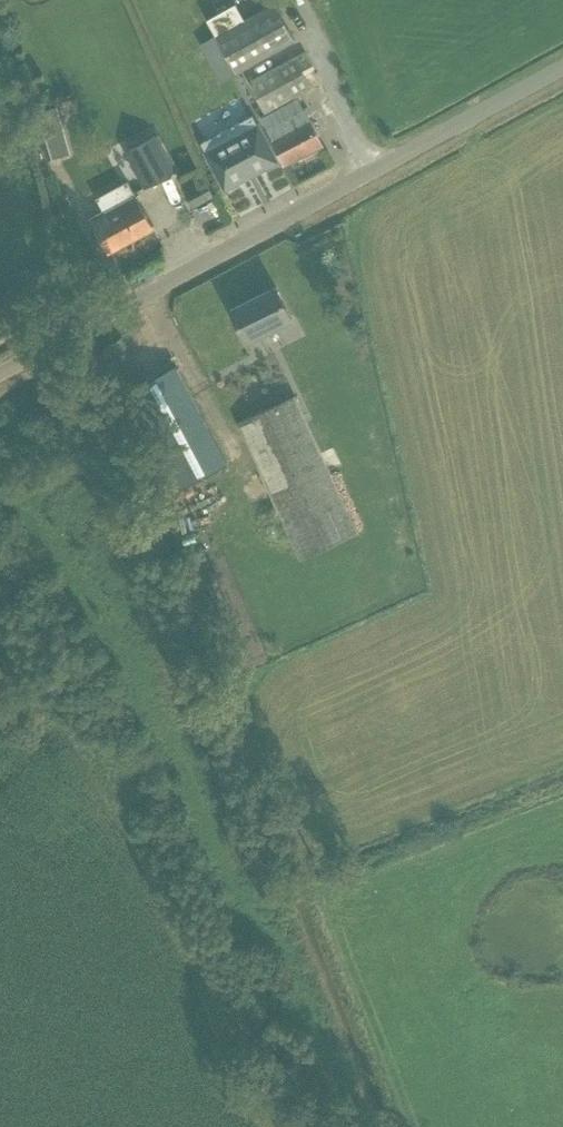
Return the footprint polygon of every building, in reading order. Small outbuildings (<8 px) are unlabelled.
[(237,5),(208,22),(218,39),(238,71),(243,69),(289,43),(295,40),(274,5),(247,21),(237,5)] [(296,55),(250,81),(267,113),(260,117),(285,165),(322,146),(297,97),(312,89),(305,75),(314,70),(303,52),(297,56),(296,55)] [(73,154),(59,111),(58,106),(72,101),(70,96),(48,103),(50,109),(37,113),(53,161),(73,154)] [(252,116),(201,143),(225,188),(276,161),(252,116)] [(153,138),(127,152),(147,187),(173,173),(153,138)] [(183,191),(193,208),(213,196),(203,179),(197,183),(193,177),(185,182),(188,188),(183,191)] [(94,225),(98,231),(108,251),(151,227),(126,181),(96,197),(107,218),(94,225)] [(290,318),(276,288),(232,310),(246,339),(290,318)] [(315,323),(268,342),(279,371),(326,353),(315,323)] [(126,391),(136,411),(177,491),(229,464),(188,384),(177,364),(126,391)] [(236,422),(299,561),(359,534),(297,395),(236,422)]
